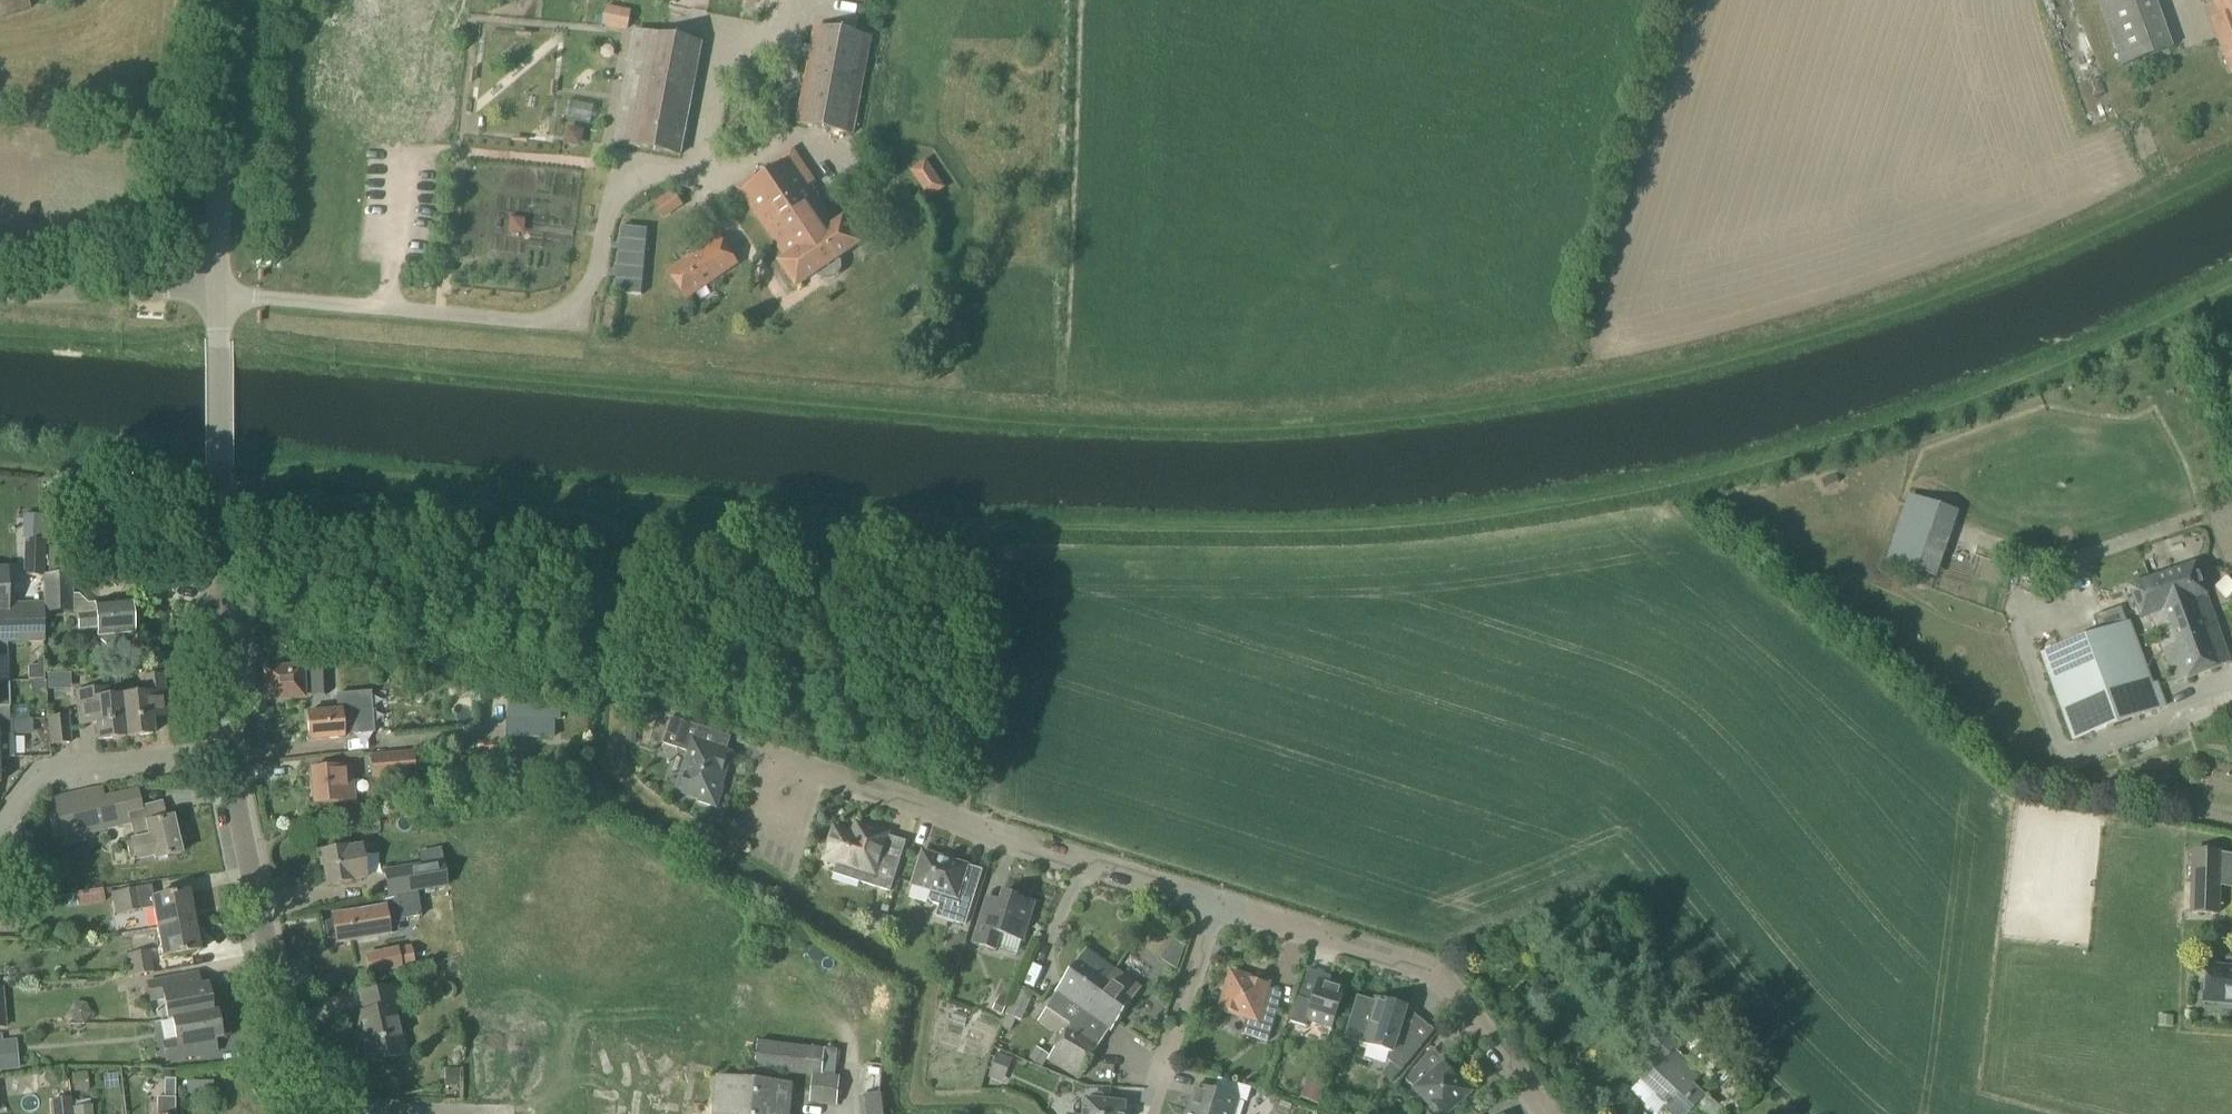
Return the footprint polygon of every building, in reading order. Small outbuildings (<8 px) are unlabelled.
[(30,10),(27,0),(0,0),(0,18),(30,10)] [(2171,48),(2172,48),(2154,0),(2100,0),(2124,65),(2171,48)] [(2220,17),(2212,20),(2230,71),(2231,71),(2231,0),(2214,0),(2220,17)] [(606,7),(602,26),(627,31),(631,12),(606,7)] [(801,124),(856,132),(872,35),(816,26),(801,124)] [(681,158),(703,43),(633,30),(612,145),(681,158)] [(2105,106),(2088,109),(2090,123),(2108,120),(2105,106)] [(840,226),(795,159),(746,192),(791,259),(784,264),(800,288),(817,276),(819,278),(822,280),(825,281),(829,281),(832,280),(835,279),(838,276),(840,273),(841,270),(841,267),(841,264),(840,262),(840,261),(863,245),(847,221),(840,226)] [(939,160),(922,169),(936,199),(954,190),(939,160)] [(673,191),(655,203),(666,219),(684,206),(673,191)] [(690,298),(740,264),(724,240),(673,274),(690,298)] [(1907,496),(1885,561),(1936,579),(1959,513),(1907,496)] [(42,578),(44,541),(24,540),(22,577),(42,578)] [(65,554),(48,554),(48,573),(65,572),(65,554)] [(2230,664),(2204,591),(2207,589),(2205,582),(2201,581),(2195,565),(2129,587),(2141,619),(2150,616),(2175,684),(2230,664)] [(7,644),(44,643),(43,603),(7,604),(6,573),(0,573),(0,644),(7,644)] [(44,614),(74,613),(73,574),(43,575),(44,614)] [(133,633),(130,603),(95,606),(96,614),(78,615),(79,630),(97,628),(98,636),(99,636),(99,641),(107,648),(117,648),(123,640),(123,634),(133,633)] [(2152,686),(2129,623),(2041,655),(2072,741),(2166,706),(2158,684),(2152,686)] [(28,681),(44,680),(44,666),(27,667),(28,681)] [(266,700),(303,698),(301,668),(265,670),(266,700)] [(121,698),(125,738),(152,735),(149,709),(165,707),(162,675),(145,676),(147,695),(121,698)] [(9,721),(7,682),(0,682),(0,721),(9,721)] [(125,738),(121,698),(95,701),(94,690),(77,691),(79,718),(95,716),(98,741),(125,738)] [(560,739),(561,708),(507,702),(506,738),(560,739)] [(341,718),(340,711),(306,714),(309,742),(342,739),(342,732),(362,730),(361,716),(341,718)] [(50,747),(72,744),(69,716),(47,718),(50,747)] [(717,809),(723,790),(720,789),(732,754),(705,746),(710,731),(672,718),(663,745),(690,753),(677,793),(699,800),(698,803),(717,809)] [(12,737),(12,720),(9,721),(0,721),(0,737),(12,737)] [(626,723),(625,733),(636,734),(638,734),(639,724),(626,723)] [(485,771),(504,770),(503,747),(484,748),(485,771)] [(370,782),(415,778),(412,752),(368,756),(370,782)] [(314,805),(339,803),(355,801),(352,767),(311,771),(314,805)] [(104,799),(102,790),(85,792),(54,800),(63,839),(95,831),(92,821),(129,812),(135,841),(126,843),(130,862),(153,856),(154,861),(180,855),(172,818),(164,820),(161,804),(142,808),(138,791),(104,799)] [(864,839),(834,829),(824,861),(854,871),(852,877),(855,882),(890,893),(899,863),(881,857),(885,845),(885,843),(885,841),(885,840),(885,839),(884,837),(884,836),(882,834),(880,832),(877,831),(875,831),(872,831),(871,832),(869,833),(867,834),(867,835),(866,836),(865,838),(864,839)] [(365,858),(364,847),(346,850),(345,849),(321,853),(326,886),(362,880),(366,880),(366,876),(363,859),(365,858)] [(440,851),(418,854),(420,866),(383,872),(387,894),(445,885),(441,863),(440,851)] [(2219,917),(2221,852),(2191,851),(2189,916),(2219,917)] [(965,926),(974,895),(960,890),(968,867),(922,852),(911,887),(930,892),(928,899),(931,904),(938,907),(935,917),(948,920),(965,926)] [(114,917),(143,912),(139,889),(111,894),(114,917)] [(156,929),(194,922),(189,893),(151,900),(156,929)] [(26,894),(25,903),(44,905),(45,895),(26,894)] [(382,899),(383,909),(331,917),(332,921),(326,924),(328,939),(335,941),(336,945),(388,936),(386,922),(420,917),(416,894),(382,899)] [(1023,942),(1035,904),(1003,894),(995,917),(983,913),(973,944),(996,951),(1001,935),(1023,942)] [(162,959),(200,952),(194,922),(156,929),(162,959)] [(368,977),(401,970),(397,948),(364,955),(368,977)] [(1089,1006),(1114,970),(1087,951),(1056,994),(1057,995),(1047,1009),(1037,1024),(1061,1040),(1070,1026),(1070,1025),(1072,1022),(1085,1029),(1086,1029),(1092,1020),(1098,1012),(1089,1006)] [(127,978),(152,973),(148,952),(123,957),(127,978)] [(954,966),(944,963),(941,973),(950,977),(954,966)] [(2206,967),(2203,1003),(2231,1005),(2231,969),(2206,967)] [(1110,1032),(1140,988),(1114,970),(1089,1006),(1098,1012),(1092,1020),(1110,1032)] [(1298,1000),(1291,1023),(1327,1034),(1328,1029),(1332,1030),(1345,988),(1329,983),(1320,980),(1322,975),(1308,971),(1299,1000),(1298,1000)] [(1268,1043),(1274,1021),(1277,1011),(1262,1006),(1269,985),(1231,973),(1219,1011),(1247,1020),(1242,1035),(1268,1043)] [(211,1013),(211,1012),(206,987),(176,992),(173,979),(147,984),(150,1002),(163,999),(167,1021),(211,1013)] [(365,1065),(400,1057),(397,1043),(402,1042),(394,1008),(401,1006),(396,987),(359,995),(363,1014),(354,1016),(365,1065)] [(1019,987),(1006,1015),(1017,1021),(1022,1023),(1035,995),(1019,987)] [(1357,998),(1344,1038),(1361,1044),(1391,1053),(1389,1062),(1392,1064),(1401,1072),(1421,1047),(1402,1031),(1400,1031),(1406,1010),(1406,1009),(1376,999),(1374,1003),(1357,998)] [(1209,1021),(1214,1019),(1216,1013),(1213,1008),(1207,1006),(1202,1009),(1200,1015),(1203,1020),(1209,1021)] [(211,1013),(167,1021),(167,1022),(172,1021),(176,1042),(162,1044),(166,1062),(192,1057),(190,1044),(220,1038),(215,1011),(211,1012),(211,1013)] [(2158,1016),(2158,1026),(2172,1026),(2172,1016),(2158,1016)] [(1086,1029),(1085,1029),(1072,1022),(1070,1025),(1070,1026),(1061,1040),(1048,1059),(1078,1078),(1103,1040),(1086,1029)] [(1702,1109),(1697,1105),(1704,1097),(1692,1086),(1701,1076),(1674,1051),(1681,1044),(1658,1022),(1639,1044),(1659,1063),(1644,1079),(1660,1093),(1657,1096),(1666,1104),(1665,1106),(1666,1107),(1660,1113),(1697,1113),(1702,1109)] [(804,1042),(803,1066),(846,1067),(846,1042),(804,1042)] [(1445,1063),(1429,1077),(1417,1067),(1406,1082),(1415,1089),(1437,1113),(1448,1113),(1472,1092),(1445,1063)] [(891,1064),(875,1065),(877,1113),(894,1113),(891,1064)] [(846,1091),(846,1067),(803,1066),(803,1091),(846,1091)] [(443,1069),(443,1088),(460,1088),(460,1069),(443,1069)] [(1251,1090),(1219,1080),(1215,1092),(1196,1087),(1188,1112),(1196,1113),(1234,1113),(1238,1100),(1247,1103),(1251,1090)] [(1307,1081),(1300,1101),(1318,1108),(1326,1087),(1307,1081)] [(187,1096),(212,1096),(212,1082),(186,1082),(187,1096)] [(694,1113),(717,1113),(720,1085),(697,1083),(694,1113)] [(1105,1099),(1102,1096),(1099,1094),(1095,1095),(1091,1098),(1091,1100),(1085,1100),(1084,1113),(1124,1113),(1125,1104),(1105,1102),(1105,1099)] [(162,1099),(157,1098),(157,1110),(157,1113),(176,1113),(176,1110),(176,1099),(173,1099),(162,1099)] [(52,1100),(53,1113),(69,1113),(68,1099),(52,1100)] [(90,1100),(72,1102),(72,1109),(71,1109),(72,1113),(92,1113),(91,1107),(90,1100)]
